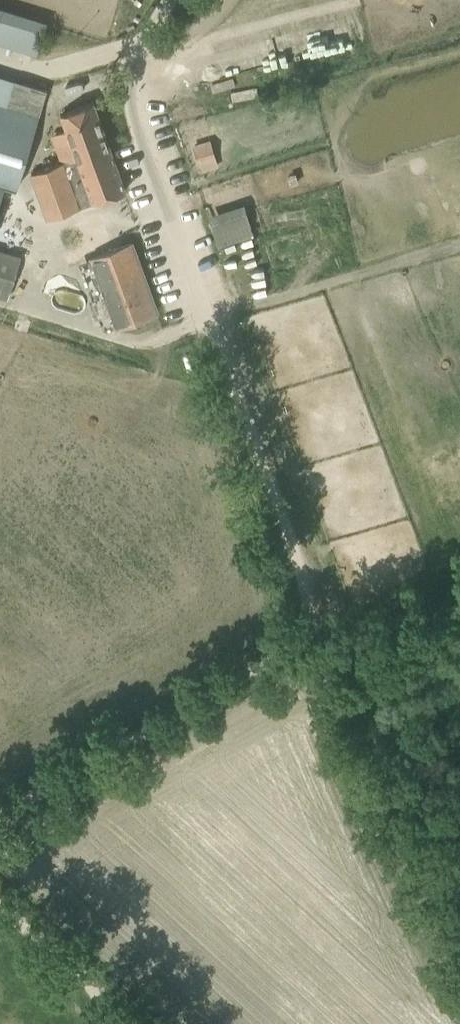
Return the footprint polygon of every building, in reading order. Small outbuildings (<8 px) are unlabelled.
[(37,53),(47,18),(0,4),(0,42),(37,53)] [(5,184),(15,187),(47,88),(16,78),(9,100),(0,98),(0,198),(5,184)] [(67,129),(52,134),(61,161),(36,170),(52,215),(77,206),(93,201),(125,190),(93,101),(61,113),(67,129)] [(210,138),(191,144),(199,171),(219,165),(210,138)] [(243,203),(208,214),(218,245),(253,234),(243,203)] [(265,247),(272,268),(313,255),(306,234),(265,247)] [(115,325),(156,310),(132,242),(90,258),(115,325)] [(3,295),(10,274),(0,271),(0,294),(3,295)]
